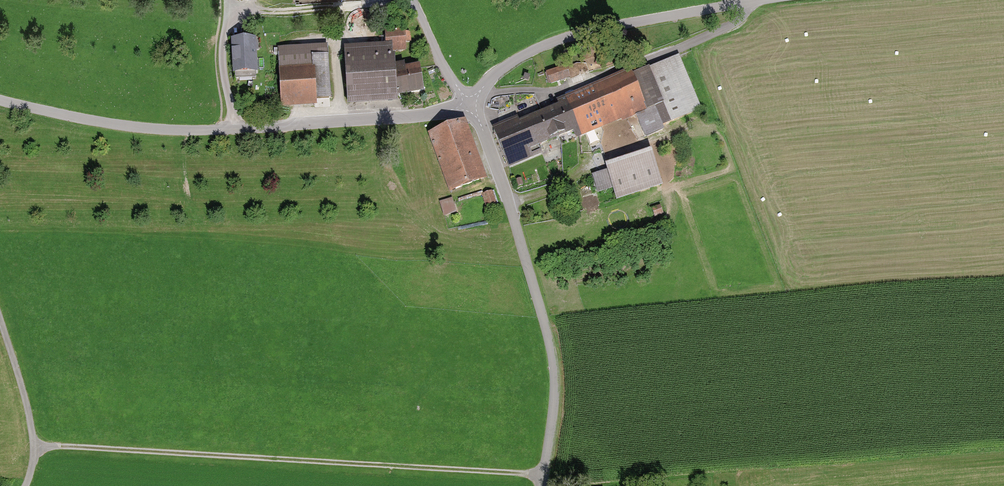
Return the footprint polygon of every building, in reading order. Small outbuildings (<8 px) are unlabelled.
[(349,53),(353,101),(430,93),(428,67),(401,70),(399,52),(413,50),(411,31),(388,33),(390,50),(349,53)] [(231,41),(233,77),(259,75),(257,40),(231,41)] [(332,51),(282,54),(286,105),(335,102),(332,51)] [(516,119),(495,127),(511,167),(532,158),(576,141),(637,117),(646,141),(665,134),(662,128),(702,112),(682,63),(638,81),(634,72),(555,103),(556,106),(518,122),(516,119)] [(566,66),(546,73),(550,86),(570,79),(566,66)] [(465,121),(428,135),(450,194),(487,181),(465,121)] [(588,137),(592,145),(599,142),(596,134),(588,137)] [(662,185),(651,153),(606,168),(608,172),(592,178),(597,194),(613,189),(617,200),(662,185)] [(500,206),(495,192),(483,196),(487,210),(500,206)] [(460,215),(454,199),(441,204),(447,220),(460,215)] [(660,206),(651,209),(654,218),(664,214),(660,206)]
